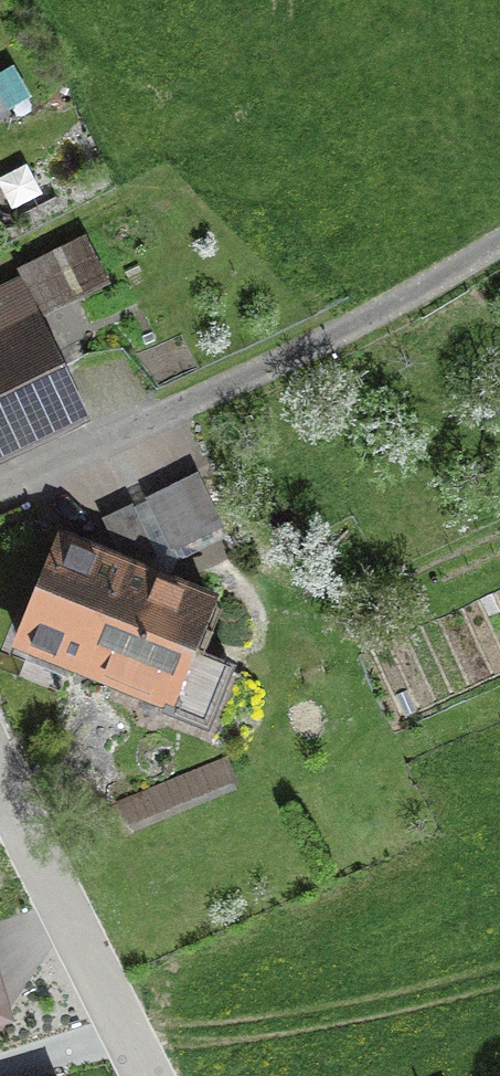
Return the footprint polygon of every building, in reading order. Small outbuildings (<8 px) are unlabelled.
[(99,285),(79,245),(24,273),(44,312),(99,285)] [(68,410),(26,321),(0,333),(0,444),(68,410)] [(102,524),(125,573),(216,529),(193,480),(102,524)] [(15,644),(76,668),(115,570),(55,545),(15,644)] [(115,570),(76,668),(166,705),(162,715),(204,732),(228,672),(188,655),(208,607),(115,570)] [(314,570),(296,579),(305,598),(324,588),(314,570)]
